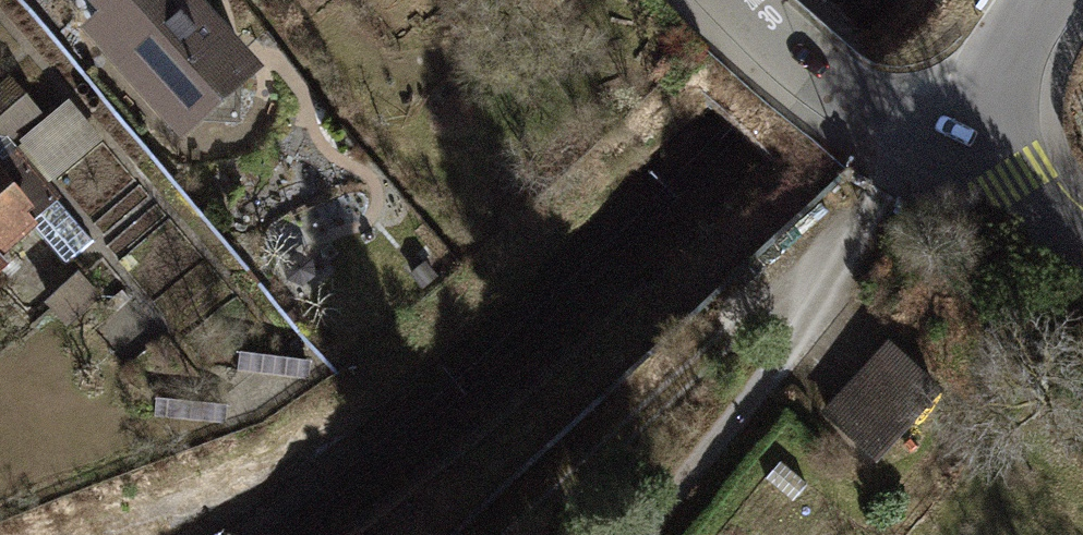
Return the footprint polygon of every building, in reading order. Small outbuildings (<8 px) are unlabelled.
[(81,32),(179,149),(207,123),(240,125),(241,92),(264,71),(194,0),(70,0),(91,24),(81,32)] [(542,14),(560,0),(531,0),(542,14)] [(0,85),(0,148),(39,116),(8,79),(0,85)] [(69,102),(14,147),(47,186),(101,140),(69,102)] [(11,269),(4,261),(39,231),(71,266),(98,243),(47,186),(14,147),(0,160),(0,278),(11,269)] [(78,272),(43,304),(69,331),(103,298),(78,272)] [(889,340),(822,413),(878,463),(945,390),(889,340)]
